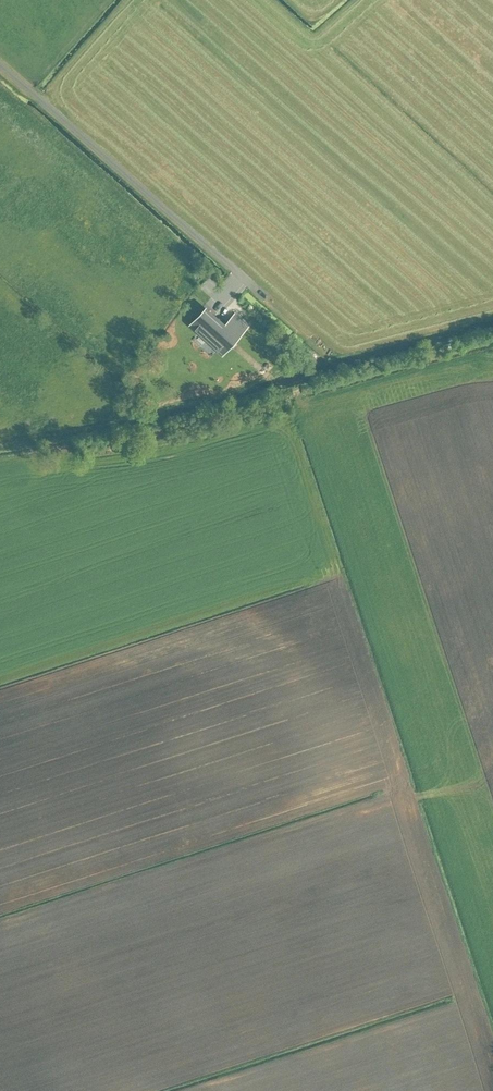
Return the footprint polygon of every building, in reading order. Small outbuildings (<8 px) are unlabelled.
[(231,340),(249,319),(236,308),(228,319),(220,312),(218,313),(207,304),(199,313),(207,320),(201,327),(221,344),(227,337),(231,340)]
